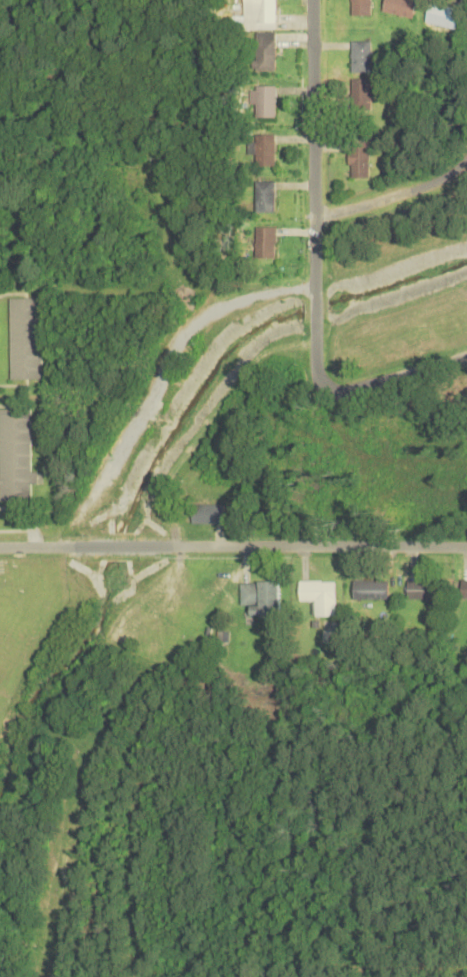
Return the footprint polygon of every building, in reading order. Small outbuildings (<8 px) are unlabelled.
[(243,26),(274,26),(274,0),(243,0),(243,26)] [(369,0),(351,0),(351,12),(369,12),(369,0)] [(382,9),(411,16),(415,0),(384,0),(382,9)] [(455,25),(458,6),(429,0),(425,19),(455,25)] [(275,28),(253,28),(253,68),(275,68),(275,28)] [(350,69),(370,69),(370,38),(350,38),(350,69)] [(351,110),(370,110),(370,77),(351,77),(351,110)] [(274,114),(274,83),(254,83),(254,87),(249,87),(249,101),(255,101),(255,114),(274,114)] [(273,162),(273,132),(254,132),(254,140),(246,140),(246,151),(254,151),(254,162),(273,162)] [(350,175),(367,174),(367,140),(349,140),(349,147),(346,147),(347,162),(350,162),(350,175)] [(253,209),(272,209),(272,178),(253,178),(253,209)] [(274,256),(274,224),(255,224),(255,256),(274,256)] [(8,295),(8,377),(40,377),(40,295),(8,295)] [(0,405),(0,497),(31,497),(31,480),(41,480),(41,468),(30,468),(30,405),(0,405)] [(193,503),(192,522),(227,523),(228,505),(193,503)] [(251,617),(281,617),(281,581),(240,581),(240,606),(251,606),(251,617)] [(317,616),(338,616),(337,582),(324,582),(324,581),(302,581),(302,600),(316,600),(317,616)] [(389,581),(354,581),(354,599),(389,599),(389,581)] [(440,599),(440,582),(408,582),(408,599),(440,599)]
